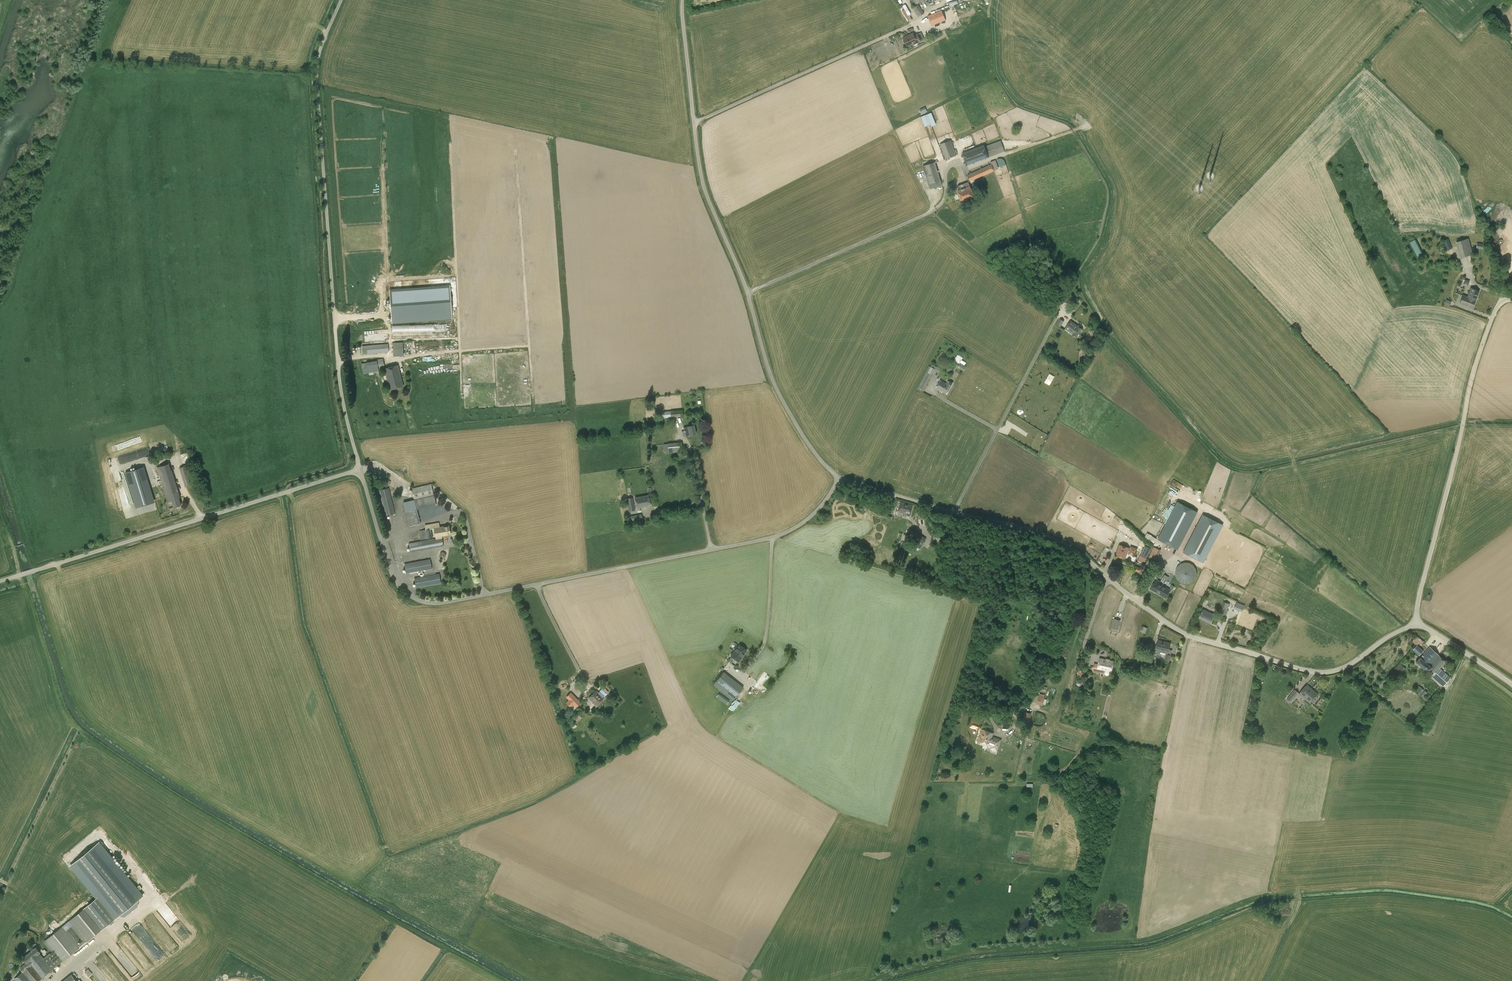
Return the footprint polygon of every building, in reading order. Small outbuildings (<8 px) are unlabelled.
[(902,10),(906,17),(911,15),(906,4),(903,6),(904,9),(902,10)] [(924,13),(918,4),(913,8),(919,17),(924,13)] [(934,26),(945,21),(939,11),(929,16),(934,26)] [(903,37),(904,39),(903,40),(904,43),(906,43),(907,46),(917,41),(918,43),(924,40),(921,32),(915,35),(913,33),(903,37)] [(932,126),(937,125),(932,112),(921,116),(925,127),(931,125),(932,126)] [(940,144),(945,159),(957,155),(951,140),(940,144)] [(984,145),(962,153),(967,165),(1005,151),(1000,141),(985,146),(984,145)] [(1003,157),(997,159),(1000,167),(1006,164),(1003,157)] [(930,189),(942,185),(935,162),(922,166),(930,189)] [(967,175),(970,181),(994,171),(991,164),(967,175)] [(969,182),(958,186),(959,190),(958,191),(962,201),(974,196),(969,182)] [(1504,237),(1508,244),(1511,241),(1511,232),(1504,237)] [(1473,254),(1468,238),(1456,242),(1461,258),(1473,254)] [(1411,242),(1418,256),(1423,254),(1416,239),(1411,242)] [(1452,248),(1448,239),(1443,241),(1447,250),(1452,248)] [(1471,299),(1475,301),(1479,291),(1470,288),(1467,297),(1463,295),(1462,297),(1470,300),(1471,299)] [(1075,297),(1069,307),(1066,311),(1069,314),(1073,308),(1075,309),(1080,300),(1075,297)] [(1470,300),(1462,297),(1460,303),(1472,308),(1475,301),(1471,299),(1470,300)] [(1056,325),(1060,327),(1064,321),(1060,318),(1056,325)] [(1070,321),(1065,329),(1077,337),(1082,329),(1070,321)] [(439,324),(393,325),(393,338),(457,336),(457,331),(439,331),(439,324)] [(388,343),(362,346),(363,354),(389,352),(388,343)] [(403,356),(403,343),(393,343),(393,356),(403,356)] [(967,366),(964,365),(966,362),(956,357),(954,360),(959,363),(957,367),(964,371),(967,366)] [(376,359),(377,361),(361,363),(363,373),(379,371),(378,366),(384,365),(383,358),(376,359)] [(403,386),(398,365),(384,368),(390,389),(403,386)] [(933,375),(929,373),(932,367),(929,365),(918,387),(924,391),(933,375)] [(948,380),(946,383),(941,380),(936,388),(946,394),(951,386),(953,383),(948,380)] [(688,426),(684,427),(686,436),(690,435),(696,434),(694,425),(688,426)] [(668,453),(682,451),(681,442),(668,443),(668,453)] [(171,470),(169,463),(157,467),(162,484),(164,484),(168,497),(171,497),(174,507),(181,504),(179,498),(180,497),(172,470),(171,470)] [(189,464),(179,467),(185,486),(195,483),(189,464)] [(132,469),(142,504),(154,501),(143,465),(132,469)] [(411,488),(414,499),(404,502),(410,526),(420,523),(416,509),(436,504),(431,484),(411,488)] [(389,487),(379,490),(385,516),(395,514),(389,487)] [(635,498),(637,510),(640,510),(640,507),(650,505),(648,495),(635,498)] [(635,510),(633,498),(626,499),(628,511),(635,510)] [(900,501),(898,511),(904,513),(904,514),(906,514),(906,513),(910,514),(913,505),(900,501)] [(1178,501),(1158,539),(1178,549),(1198,511),(1178,501)] [(1223,525),(1203,514),(1183,552),(1203,562),(1223,525)] [(425,525),(426,529),(419,530),(420,540),(433,538),(431,528),(434,527),(436,539),(442,538),(442,536),(450,534),(449,525),(440,527),(439,523),(425,525)] [(925,539),(914,531),(910,537),(909,540),(919,547),(921,545),(925,539)] [(1156,538),(1147,533),(1144,537),(1149,540),(1154,542),(1156,538)] [(444,545),(442,539),(435,540),(434,538),(409,543),(410,551),(444,545)] [(1130,548),(1128,547),(1119,545),(1116,555),(1125,558),(1127,553),(1128,553),(1128,554),(1135,556),(1137,548),(1130,546),(1130,548)] [(1145,546),(1138,561),(1144,563),(1151,548),(1145,546)] [(1161,550),(1154,547),(1150,556),(1157,560),(1161,550)] [(432,568),(430,559),(405,563),(406,573),(432,568)] [(1194,564),(1192,562),(1191,560),(1188,559),(1183,560),(1181,563),(1182,568),(1182,570),(1185,573),(1188,574),(1192,574),(1194,573),(1196,571),(1196,568),(1195,566),(1194,564)] [(1142,568),(1130,563),(1128,567),(1134,569),(1134,570),(1140,572),(1142,568)] [(441,583),(439,573),(414,578),(416,587),(441,583)] [(1165,598),(1170,590),(1155,581),(1150,589),(1165,598)] [(1223,601),(1219,614),(1223,615),(1225,609),(1227,610),(1230,604),(1223,601)] [(1237,602),(1236,605),(1235,608),(1241,611),(1243,612),(1245,609),(1246,605),(1237,602)] [(1199,618),(1210,623),(1214,615),(1203,609),(1199,618)] [(1118,630),(1120,620),(1114,618),(1112,628),(1118,630)] [(1412,641),(1416,645),(1412,650),(1419,655),(1423,650),(1417,645),(1419,643),(1421,644),(1424,642),(1422,639),(1421,640),(1417,636),(1412,641)] [(1158,640),(1156,646),(1154,645),(1152,653),(1160,655),(1161,651),(1167,653),(1166,654),(1164,662),(1169,663),(1171,655),(1172,650),(1168,649),(1170,643),(1158,640)] [(737,655),(743,660),(751,651),(750,651),(751,649),(745,644),(744,646),(743,645),(742,647),(743,648),(737,655)] [(1430,647),(1420,657),(1416,662),(1428,672),(1430,669),(1434,672),(1431,676),(1443,686),(1450,677),(1443,671),(1444,668),(1442,666),(1446,661),(1430,647)] [(1454,660),(1457,654),(1446,648),(1443,653),(1454,660)] [(1099,658),(1098,664),(1094,663),(1092,671),(1104,673),(1105,670),(1111,671),(1113,661),(1099,658)] [(1398,678),(1406,668),(1401,664),(1393,673),(1398,678)] [(743,687),(724,671),(714,684),(733,700),(743,687)] [(1307,685),(1299,694),(1310,703),(1317,694),(1307,685)] [(1424,690),(1419,686),(1414,691),(1419,695),(1424,690)] [(604,698),(600,694),(596,690),(589,698),(596,705),(604,698)] [(1291,702),(1299,693),(1295,690),(1288,699),(1291,702)] [(716,697),(726,704),(729,700),(719,693),(716,697)] [(1039,695),(1038,695),(1033,693),(1031,701),(1037,702),(1036,704),(1043,705),(1045,697),(1044,696),(1045,694),(1039,693),(1039,695)] [(581,702),(573,695),(570,698),(572,700),(571,701),(572,702),(571,702),(576,707),(581,702)] [(735,701),(725,713),(730,717),(740,705),(735,701)] [(570,712),(572,711),(574,708),(574,707),(571,703),(570,704),(569,703),(566,705),(565,706),(570,712)] [(1029,721),(1031,713),(1025,711),(1023,720),(1029,721)] [(1000,740),(994,738),(991,737),(992,733),(983,730),(979,742),(991,746),(991,748),(997,750),(1000,740)] [(97,898),(68,922),(85,943),(142,897),(99,843),(71,866),(97,898)] [(39,953),(40,952),(36,947),(23,958),(26,962),(20,968),(23,971),(14,979),(16,980),(39,980),(62,962),(81,946),(64,925),(43,942),(52,952),(45,959),(39,953)]
